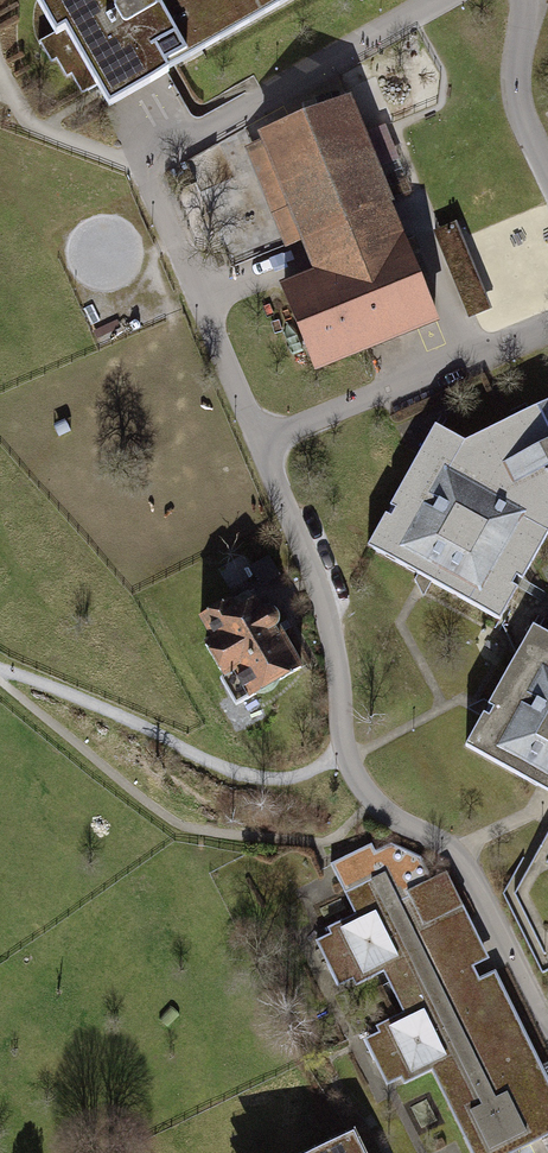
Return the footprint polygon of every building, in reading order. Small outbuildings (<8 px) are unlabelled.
[(55,33),(41,41),(52,62),(57,59),(67,77),(72,74),(83,94),(96,86),(109,108),(168,75),(167,73),(295,0),(36,0),(55,33)] [(317,276),(282,289),(311,365),(436,317),(348,91),(258,126),(317,276)] [(456,221),(432,230),(465,317),(490,308),(456,221)] [(547,398),(465,441),(439,422),(366,543),(502,615),(547,533),(547,398)] [(255,594),(205,625),(217,646),(210,651),(232,688),(241,683),(255,708),(310,676),(287,635),(288,632),(289,629),(288,625),(287,622),(285,619),(282,617),(278,616),(274,616),(270,617),(255,594)] [(536,621),(464,745),(547,792),(547,627),(536,621)] [(328,862),(354,910),(322,925),(328,934),(313,940),(334,982),(350,974),(355,986),(382,969),(401,1009),(371,1023),(378,1033),(360,1040),(382,1084),(398,1076),(401,1084),(430,1072),(470,1152),(505,1152),(547,1133),(547,1075),(455,879),(431,861),(390,839),(373,850),(370,842),(328,862)] [(307,1152),(367,1152),(355,1130),(307,1152)]
